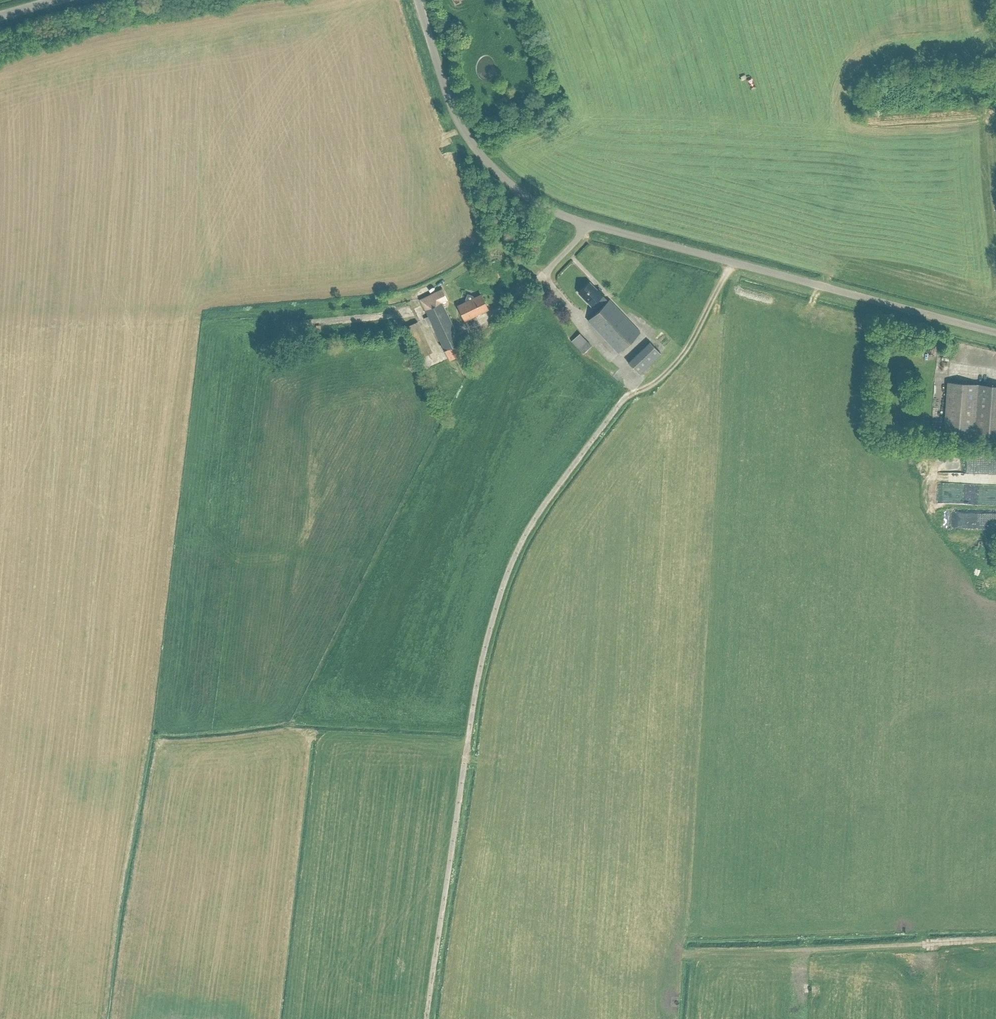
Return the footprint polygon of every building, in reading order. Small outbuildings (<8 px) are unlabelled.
[(589,282),(578,292),(591,306),(593,304),(599,309),(587,320),(618,352),(640,332),(609,299),(608,300),(602,294),(603,293),(598,288),(597,289),(589,282)] [(420,299),(449,360),(464,353),(459,343),(460,342),(442,302),(447,300),(442,288),(436,291),(420,299)] [(464,302),(458,305),(464,319),(487,309),(480,294),(476,296),(467,294),(464,302)] [(417,321),(403,328),(417,358),(432,352),(417,321)] [(591,346),(579,333),(570,341),(582,354),(591,346)] [(649,342),(627,362),(639,374),(660,354),(649,342)] [(934,387),(942,387),(943,371),(934,371),(934,387)] [(943,438),(995,442),(995,386),(948,383),(943,438)] [(969,509),(969,523),(986,523),(985,509),(969,509)]
